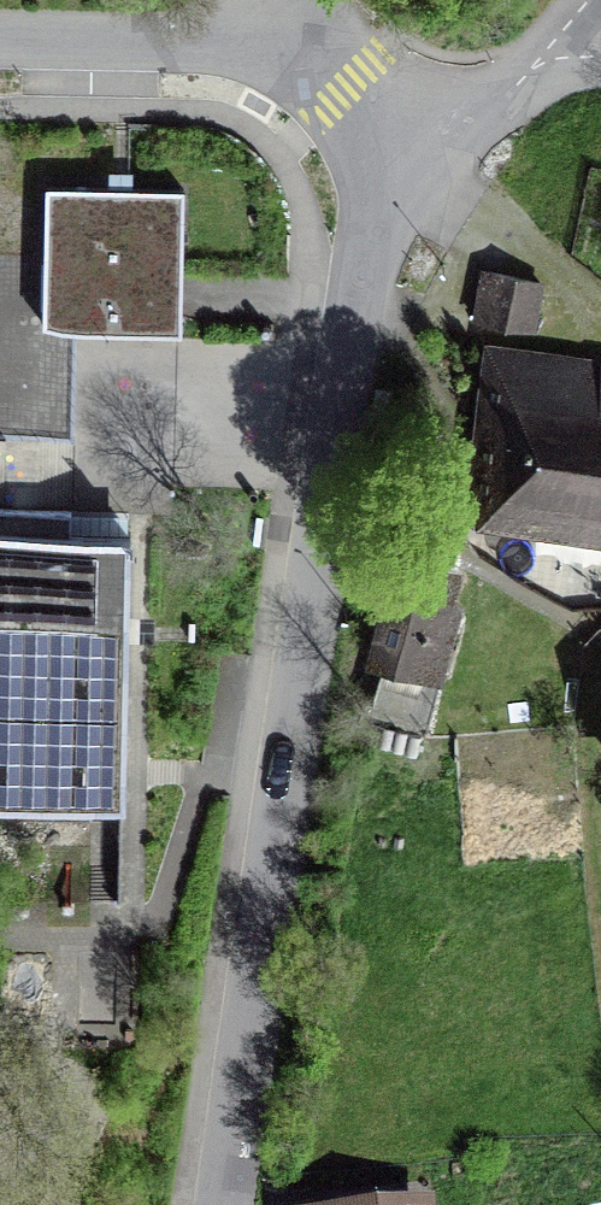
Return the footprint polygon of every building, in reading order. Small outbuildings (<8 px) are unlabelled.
[(45,183),(44,256),(0,256),(0,436),(72,437),(74,323),(182,325),(184,186),(45,183)] [(547,278),(479,264),(468,318),(537,331),(547,278)] [(486,347),(464,523),(600,547),(600,362),(486,347)] [(0,529),(0,791),(125,793),(129,558),(130,532),(0,529)] [(462,570),(392,552),(363,661),(443,682),(465,602),(454,599),(462,570)] [(330,1204),(434,1204),(431,1179),(405,1181),(406,1198),(330,1204)]
